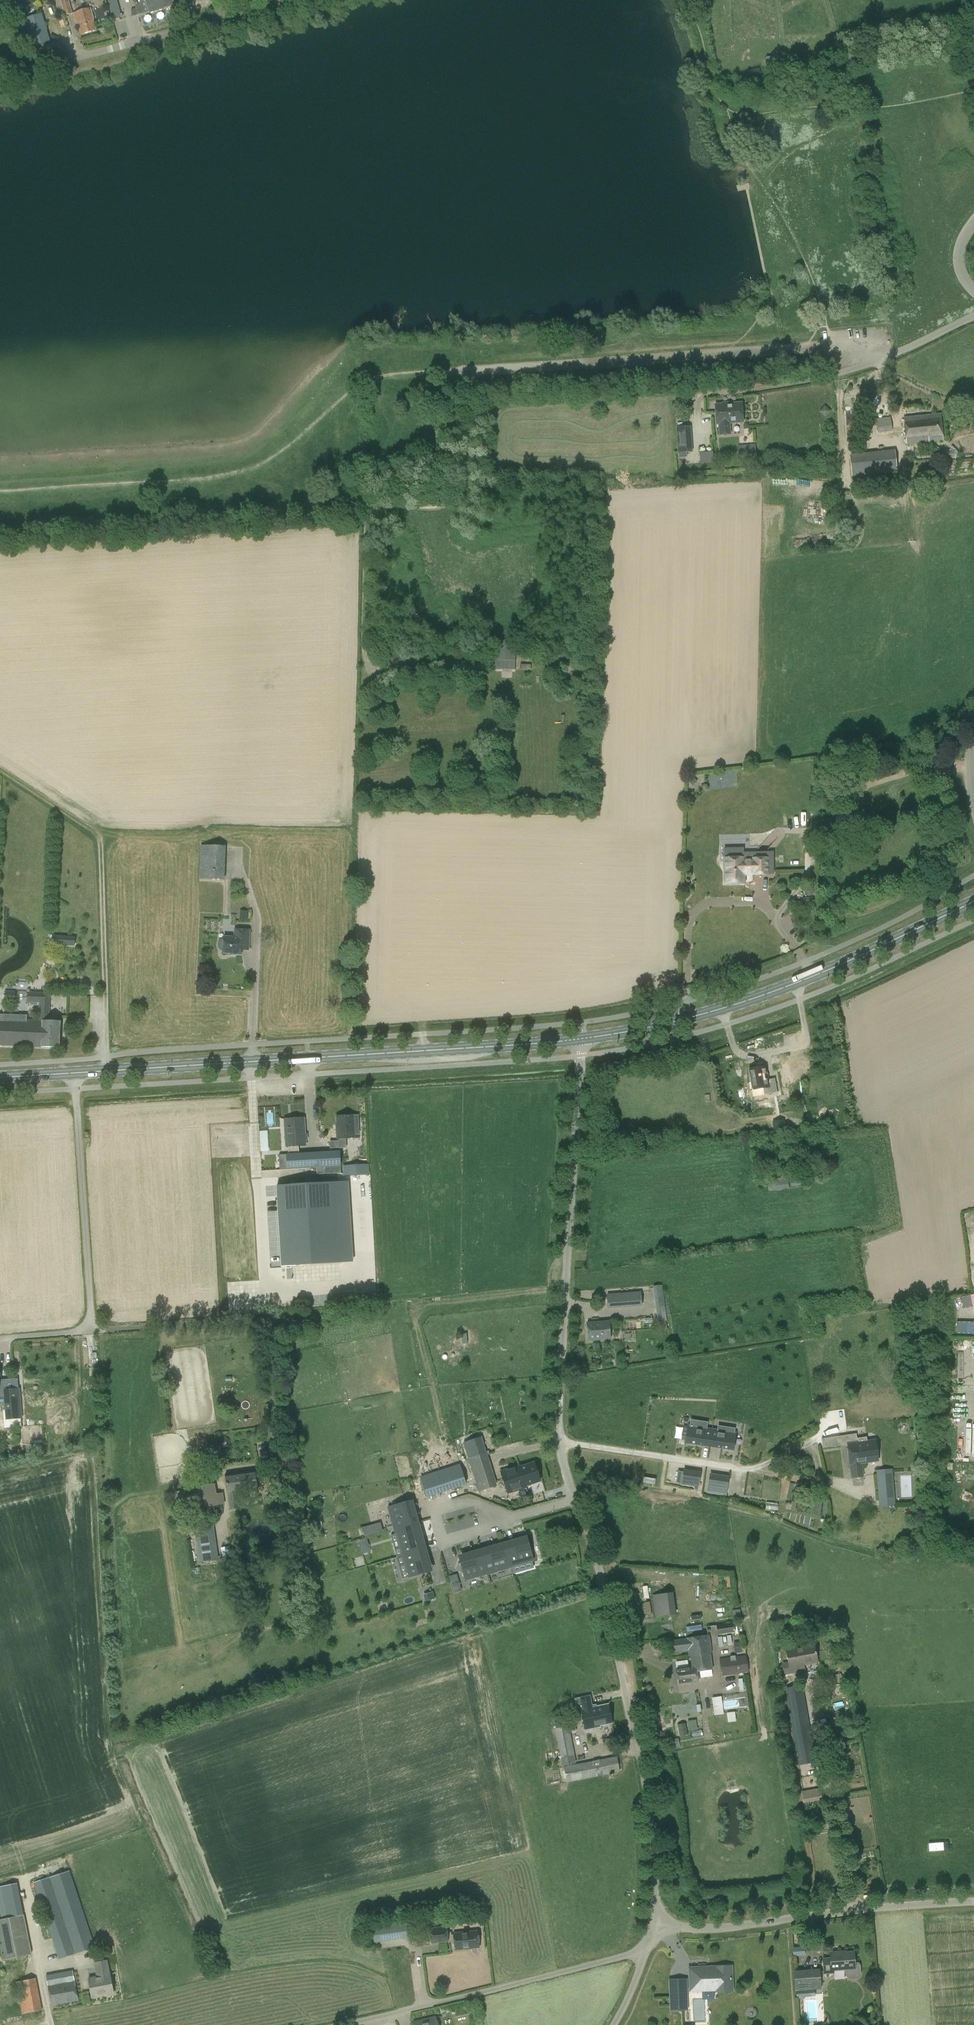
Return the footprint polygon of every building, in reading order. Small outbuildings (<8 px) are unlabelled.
[(68,0),(61,2),(65,16),(72,14),(72,13),(68,0)] [(113,19),(121,17),(117,0),(107,0),(113,19)] [(138,15),(148,12),(149,14),(164,9),(195,0),(134,0),(138,15)] [(90,9),(74,13),(77,24),(78,24),(81,35),(96,31),(93,20),(93,19),(90,9)] [(50,42),(42,13),(24,19),(33,47),(50,42)] [(779,60),(765,62),(766,69),(774,68),(780,67),(779,60)] [(715,404),(716,424),(719,424),(720,435),(730,434),(729,423),(743,422),(741,403),(715,404)] [(825,406),(819,412),(825,418),(831,411),(825,406)] [(904,418),(907,444),(942,440),(940,414),(904,418)] [(894,443),(891,418),(876,419),(880,445),(894,443)] [(676,428),(677,453),(692,452),(690,427),(676,428)] [(739,455),(756,454),(755,444),(738,445),(739,455)] [(849,454),(851,476),(897,471),(895,449),(849,454)] [(952,449),(942,450),(943,458),(954,458),(954,456),(953,449),(952,449)] [(700,463),(714,462),(713,452),(699,453),(700,463)] [(515,670),(515,641),(496,640),(495,665),(491,665),(490,669),(515,670)] [(844,769),(838,776),(843,782),(850,775),(844,769)] [(692,776),(687,781),(693,786),(698,781),(692,776)] [(200,879),(224,880),(226,846),(200,846),(200,879)] [(770,857),(723,857),(723,884),(746,883),(746,876),(770,875),(770,857)] [(240,910),(239,919),(247,920),(248,911),(240,910)] [(224,937),(224,939),(222,938),(220,940),(219,941),(218,943),(218,945),(218,946),(219,949),(222,951),(223,951),(223,953),(230,954),(230,955),(241,955),(241,944),(249,944),(250,930),(235,930),(234,938),(224,937)] [(54,945),(75,946),(75,936),(55,935),(54,945)] [(5,992),(4,1002),(15,1002),(15,992),(5,992)] [(42,1047),(59,1048),(60,1022),(49,1022),(50,994),(28,993),(27,1003),(40,1003),(39,1021),(27,1020),(27,1016),(0,1014),(0,1045),(42,1047)] [(775,1079),(767,1080),(765,1067),(749,1069),(752,1088),(763,1087),(764,1094),(777,1092),(775,1079)] [(337,1129),(337,1138),(359,1137),(358,1116),(337,1117),(338,1129),(337,1129)] [(299,1154),(298,1146),(305,1145),(304,1119),(284,1120),(286,1146),(288,1146),(289,1154),(299,1154)] [(289,1154),(279,1155),(280,1170),(316,1168),(316,1175),(341,1173),(340,1151),(299,1154),(289,1154)] [(369,1164),(343,1166),(344,1176),(369,1175),(369,1164)] [(337,1181),(277,1184),(282,1265),(341,1262),(337,1181)] [(640,1293),(606,1295),(607,1307),(641,1305),(640,1293)] [(667,1321),(663,1296),(655,1297),(658,1322),(667,1321)] [(611,1339),(610,1322),(587,1323),(588,1340),(611,1339)] [(899,1385),(900,1395),(908,1395),(907,1385),(899,1385)] [(17,1409),(16,1389),(5,1390),(8,1419),(21,1418),(20,1409),(17,1409)] [(709,1447),(712,1428),(707,1428),(708,1422),(690,1419),(690,1425),(687,1425),(685,1442),(685,1444),(709,1447)] [(712,1428),(709,1447),(734,1451),(737,1432),(735,1432),(735,1428),(718,1426),(717,1429),(712,1428)] [(867,1437),(857,1438),(856,1434),(822,1439),(823,1448),(848,1444),(851,1464),(850,1464),(852,1478),(864,1476),(862,1463),(878,1461),(875,1440),(867,1442),(867,1437)] [(486,1452),(484,1452),(479,1438),(464,1443),(468,1457),(468,1458),(479,1492),(497,1486),(486,1452)] [(208,1450),(192,1452),(194,1465),(210,1463),(208,1450)] [(534,1463),(521,1467),(520,1466),(501,1472),(508,1493),(526,1487),(526,1486),(540,1481),(534,1463)] [(459,1465),(420,1478),(427,1497),(467,1484),(459,1465)] [(893,1469),(876,1470),(879,1507),(896,1505),(893,1469)] [(258,1489),(255,1471),(225,1475),(230,1510),(240,1509),(237,1492),(258,1489)] [(682,1484),(699,1487),(700,1473),(683,1471),(682,1484)] [(729,1478),(712,1475),(710,1488),(728,1491),(729,1478)] [(217,1493),(215,1484),(197,1486),(201,1507),(225,1504),(223,1492),(217,1493)] [(417,1520),(414,1521),(409,1501),(389,1507),(396,1534),(416,1528),(419,1528),(417,1520)] [(365,1536),(383,1533),(381,1522),(363,1525),(365,1536)] [(420,1542),(416,1528),(396,1534),(403,1555),(422,1550),(425,1549),(423,1542),(420,1542)] [(212,1535),(200,1536),(203,1562),(215,1560),(212,1535)] [(527,1539),(512,1544),(511,1541),(504,1544),(504,1546),(510,1567),(533,1560),(527,1539)] [(489,1548),(481,1550),(482,1552),(488,1573),(510,1567),(504,1546),(489,1550),(489,1548)] [(425,1549),(422,1550),(403,1555),(409,1577),(429,1571),(425,1558),(427,1557),(425,1549)] [(474,1554),(459,1559),(465,1580),(488,1573),(482,1552),(481,1550),(473,1552),(474,1554)] [(456,1575),(449,1577),(452,1585),(459,1583),(456,1575)] [(654,1588),(655,1595),(652,1595),(655,1617),(676,1614),(673,1592),(670,1593),(669,1586),(654,1588)] [(433,1592),(423,1595),(425,1601),(435,1598),(433,1592)] [(734,1622),(716,1625),(718,1634),(735,1632),(734,1622)] [(699,1682),(698,1672),(712,1670),(709,1651),(712,1650),(709,1635),(669,1641),(671,1653),(687,1651),(690,1667),(676,1669),(678,1684),(699,1682)] [(741,1641),(733,1642),(735,1653),(743,1652),(741,1641)] [(817,1662),(814,1644),(786,1649),(788,1662),(782,1663),(784,1673),(801,1671),(800,1665),(817,1662)] [(720,1659),(722,1676),(748,1672),(746,1655),(736,1657),(735,1655),(730,1656),(730,1658),(720,1659)] [(783,1688),(797,1766),(817,1762),(803,1691),(799,1692),(798,1686),(783,1688)] [(722,1695),(712,1696),(714,1714),(724,1713),(722,1695)] [(610,1726),(610,1723),(612,1723),(608,1705),(596,1708),(595,1706),(591,1707),(589,1696),(576,1699),(578,1711),(582,1710),(586,1730),(599,1727),(599,1726),(602,1725),(602,1728),(610,1726)] [(688,1721),(689,1731),(697,1729),(696,1720),(688,1721)] [(681,1735),(688,1733),(686,1722),(678,1724),(681,1735)] [(555,1728),(562,1766),(576,1763),(569,1725),(555,1728)] [(620,1772),(617,1757),(564,1767),(567,1782),(620,1772)] [(813,1790),(803,1792),(805,1803),(807,1823),(821,1820),(818,1801),(817,1800),(822,1799),(820,1788),(813,1790)] [(929,1843),(929,1850),(944,1849),(944,1842),(929,1843)] [(89,1926),(86,1921),(69,1871),(50,1877),(75,1954),(95,1947),(89,1926)] [(74,1954),(48,1877),(33,1882),(59,1959),(74,1954)] [(1,1919),(0,1920),(0,1948),(2,1960),(31,1955),(17,1883),(0,1886),(0,1912),(1,1919)] [(406,1920),(392,1922),(372,1925),(374,1942),(392,1940),(409,1937),(406,1920)] [(430,1929),(432,1943),(448,1942),(446,1927),(430,1929)] [(465,1948),(479,1946),(478,1932),(454,1934),(456,1950),(465,1949),(465,1948)] [(830,1952),(830,1957),(823,1957),(824,1974),(834,1973),(834,1970),(846,1969),(846,1975),(846,1976),(847,1977),(848,1978),(849,1978),(858,1978),(859,1977),(860,1976),(861,1975),(861,1974),(861,1966),(860,1965),(860,1964),(859,1963),(858,1962),(856,1962),(854,1962),(854,1952),(845,1952),(845,1951),(830,1952)] [(107,1960),(94,1963),(97,1977),(89,1978),(92,1998),(114,1994),(107,1960)] [(717,1985),(717,1989),(731,1988),(730,1966),(727,1966),(727,1965),(720,1965),(720,1966),(716,1967),(716,1968),(710,1968),(710,1970),(706,1970),(706,1968),(690,1969),(691,1986),(697,1985),(697,1986),(707,1986),(707,1985),(717,1985)] [(820,1969),(794,1970),(795,1991),(797,1990),(797,1999),(804,1999),(804,1996),(815,1996),(815,1989),(821,1989),(820,1969)] [(51,2005),(79,2001),(72,1970),(45,1975),(51,2005)] [(43,2010),(36,1978),(16,1982),(22,2013),(43,2010)] [(671,1986),(672,2010),(686,2009),(685,1985),(671,1986)]
